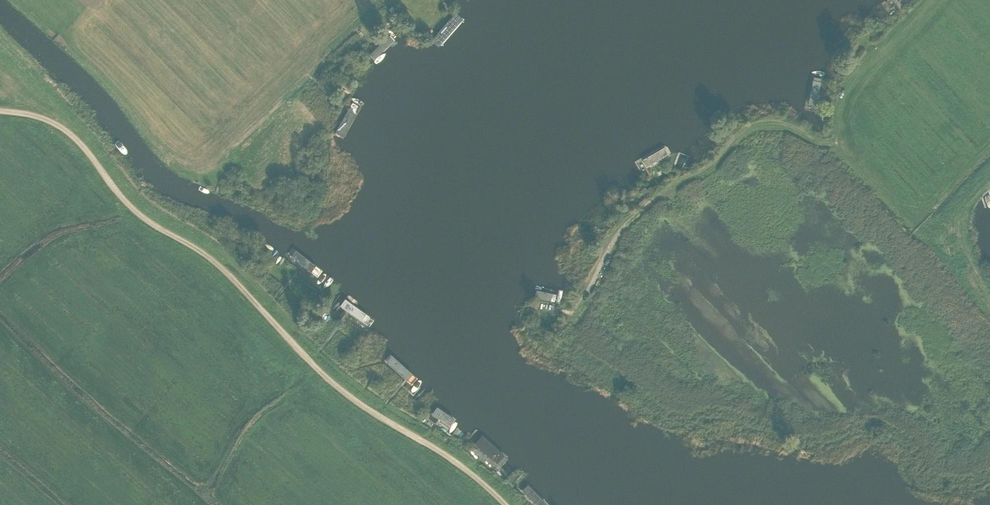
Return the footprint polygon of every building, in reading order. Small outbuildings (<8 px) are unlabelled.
[(912,0),(885,0),(894,13),(912,0)] [(363,106),(349,99),(330,135),(343,142),(363,106)] [(633,162),(642,178),(674,159),(665,143),(633,162)] [(293,248),(282,263),(316,288),(328,273),(293,248)] [(534,287),(531,299),(554,305),(557,293),(534,287)] [(338,290),(326,307),(365,334),(377,317),(338,290)] [(434,402),(423,418),(452,438),(463,422),(434,402)] [(479,436),(468,449),(497,471),(507,458),(479,436)] [(515,490),(529,504),(551,504),(526,480),(515,490)]
